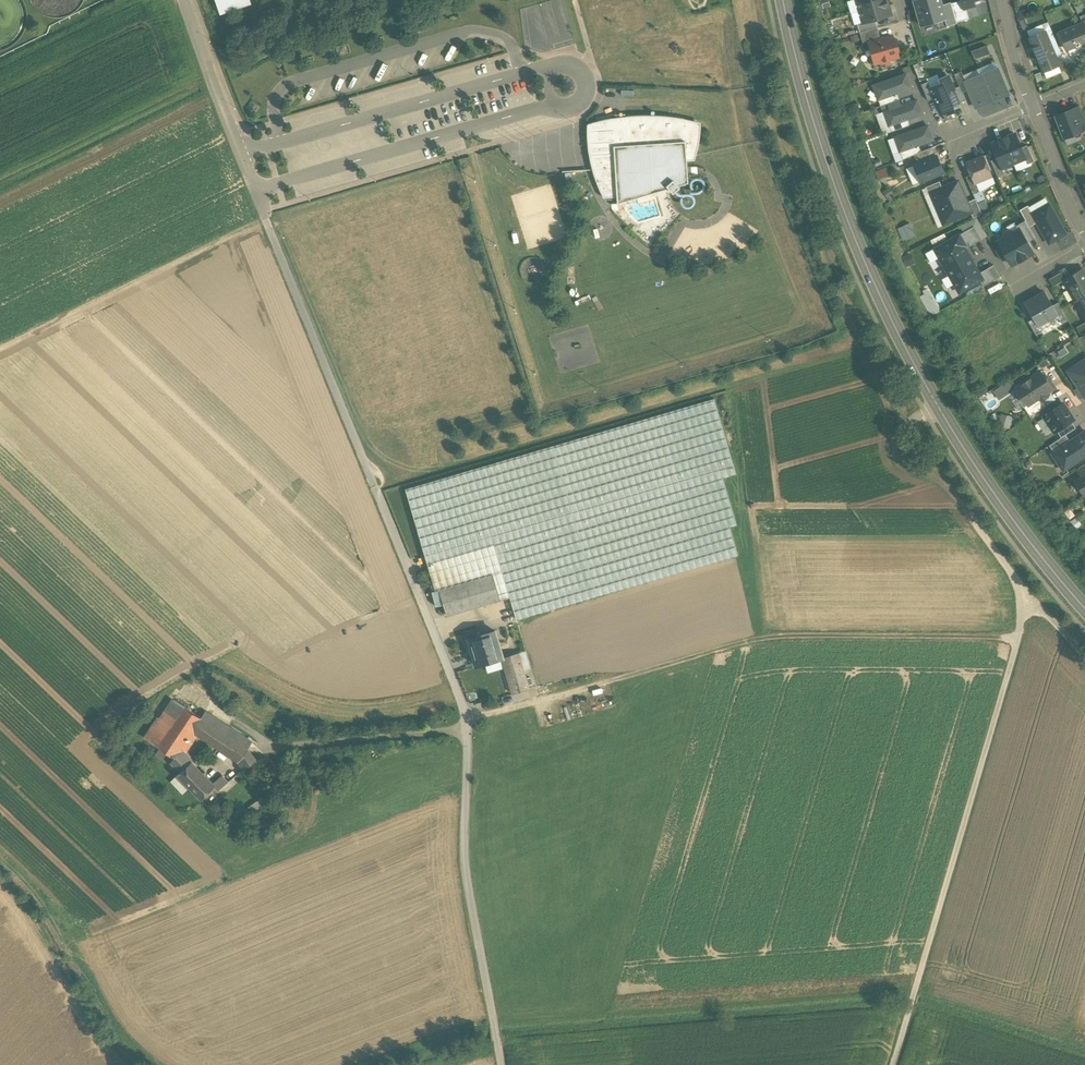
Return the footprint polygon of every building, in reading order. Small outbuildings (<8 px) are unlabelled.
[(221,15),(253,4),(251,0),(216,0),(221,15)] [(860,10),(888,2),(887,0),(857,0),(860,10)] [(940,0),(916,0),(914,0),(922,25),(945,19),(946,18),(942,6),(940,0)] [(962,0),(952,3),(957,22),(969,18),(966,8),(964,8),(962,0)] [(962,0),(964,8),(966,8),(975,5),(973,0),(962,0)] [(888,2),(860,10),(863,22),(863,23),(876,19),(891,15),(888,2)] [(952,3),(942,6),(946,18),(945,19),(948,27),(948,25),(957,22),(952,3)] [(876,19),(863,23),(863,22),(858,24),(860,32),(878,27),(876,19)] [(1060,32),(1067,50),(1075,46),(1077,49),(1084,46),(1083,43),(1084,42),(1084,26),(1083,22),(1060,32)] [(878,27),(860,32),(863,44),(869,42),(881,39),(878,27)] [(1045,31),(1030,38),(1037,54),(1052,48),(1045,31)] [(881,39),(869,42),(872,50),(874,55),(873,55),(876,63),(880,62),(881,63),(890,61),(890,59),(898,57),(897,50),(898,50),(896,42),(894,42),(892,36),(881,39)] [(987,45),(971,51),(974,59),(990,53),(987,45)] [(1052,48),(1037,54),(1044,71),(1053,67),(1054,68),(1057,67),(1058,65),(1059,65),(1056,57),(1052,48)] [(1068,69),(1062,55),(1056,57),(1059,65),(1058,65),(1061,72),(1068,69)] [(997,69),(981,75),(992,100),(1008,94),(997,69)] [(960,86),(962,92),(969,89),(966,82),(962,72),(955,74),(960,86)] [(912,88),(907,74),(873,85),(878,100),(897,93),(912,88)] [(953,88),(948,75),(939,79),(941,83),(930,88),(934,98),(941,115),(960,107),(958,103),(952,89),(953,88)] [(981,75),(966,82),(969,89),(976,107),(992,100),(981,75)] [(928,100),(934,98),(930,88),(927,82),(921,84),(928,100)] [(953,88),(952,89),(958,103),(966,100),(962,92),(960,86),(953,88)] [(897,93),(878,100),(881,106),(899,99),(897,93)] [(922,114),(918,100),(884,111),(889,125),(908,119),(922,114)] [(1080,106),(1073,109),(1080,126),(1084,124),(1084,119),(1080,106)] [(1080,126),(1073,109),(1056,116),(1064,138),(1073,135),(1074,137),(1077,138),(1081,136),(1083,134),(1080,126)] [(641,115),(617,118),(607,119),(599,121),(588,124),(588,125),(587,137),(589,150),(591,163),(595,176),(598,185),(601,191),(604,198),(617,197),(614,146),(686,141),(687,161),(695,160),(697,154),(699,148),(700,141),(701,135),(701,128),(685,124),(685,119),(673,117),(659,116),(641,115)] [(908,119),(889,125),(892,132),(910,125),(908,119)] [(928,126),(895,138),(900,152),(918,145),(933,140),(928,126)] [(1015,134),(1003,138),(1014,163),(1025,159),(1026,158),(1021,148),(1015,134)] [(1014,163),(1003,138),(992,143),(997,158),(1002,168),(1014,163)] [(686,141),(614,146),(617,197),(618,203),(669,189),(667,185),(674,179),(679,186),(689,183),(689,179),(687,161),(686,141)] [(918,145),(900,152),(903,160),(915,154),(922,152),(918,145)] [(1034,161),(1028,145),(1021,148),(1026,158),(1025,159),(1028,164),(1034,161)] [(922,152),(915,154),(919,163),(937,155),(933,147),(922,152)] [(919,163),(915,165),(922,182),(944,172),(937,155),(919,163)] [(983,156),(967,163),(972,174),(976,182),(991,176),(983,156)] [(1002,168),(997,158),(991,160),(998,176),(1005,174),(1002,168)] [(976,182),(972,174),(966,177),(974,194),(980,191),(976,182)] [(679,186),(674,179),(667,185),(669,189),(674,193),(676,191),(681,187),(679,186)] [(942,187),(930,192),(944,224),(971,213),(967,202),(958,181),(942,187)] [(930,192),(942,187),(940,182),(926,188),(928,193),(930,192)] [(975,199),(967,202),(971,213),(974,218),(982,215),(975,199)] [(1033,213),(1032,213),(1037,223),(1049,243),(1066,234),(1049,203),(1033,213)] [(1028,205),(1020,210),(1026,220),(1030,227),(1037,223),(1032,213),(1033,213),(1028,205)] [(1030,227),(1026,220),(1017,225),(1019,229),(1020,229),(1027,242),(1036,237),(1030,227)] [(915,234),(910,222),(899,226),(904,238),(915,234)] [(981,238),(974,226),(958,236),(965,247),(981,238)] [(1019,229),(1013,233),(1012,232),(1009,231),(1005,233),(1004,237),(998,241),(1000,245),(1007,256),(1012,265),(1033,253),(1027,242),(1020,229),(1019,229)] [(935,249),(946,268),(969,254),(965,247),(958,236),(935,249)] [(1000,245),(994,248),(1001,260),(1007,256),(1000,245)] [(903,255),(906,265),(915,262),(912,253),(903,255)] [(969,254),(946,268),(960,292),(981,280),(983,279),(979,273),(969,254)] [(1000,276),(994,264),(979,273),(983,279),(981,280),(984,285),(1000,276)] [(1084,269),(1063,281),(1074,301),(1084,295),(1084,271),(1084,269)] [(920,293),(930,315),(940,311),(931,288),(920,293)] [(1052,306),(1044,292),(1026,302),(1036,320),(1040,327),(1058,317),(1052,306)] [(1074,301),(1084,319),(1084,295),(1074,301)] [(1058,302),(1052,306),(1058,317),(1060,321),(1066,317),(1058,302)] [(1036,320),(1030,324),(1036,334),(1042,331),(1040,327),(1036,320)] [(1080,363),(1081,365),(1081,368),(1071,374),(1084,396),(1084,360),(1080,363)] [(1041,372),(1017,387),(1020,392),(1019,393),(1018,396),(1020,400),(1024,401),(1025,400),(1028,404),(1029,405),(1040,397),(1042,400),(1043,400),(1048,397),(1046,394),(1055,388),(1048,377),(1045,378),(1041,372)] [(1040,397),(1029,405),(1028,404),(1024,407),(1030,416),(1047,406),(1043,400),(1042,400),(1040,397)] [(715,399),(406,489),(436,591),(440,589),(492,574),(500,600),(510,597),(517,619),(732,557),(739,555),(730,527),(737,524),(723,477),(737,474),(715,399)] [(1063,403),(1044,415),(1055,432),(1071,421),(1074,419),(1063,403)] [(1071,421),(1057,430),(1062,438),(1066,435),(1076,428),(1071,421)] [(1052,453),(1058,462),(1061,460),(1066,469),(1084,456),(1084,432),(1070,441),(1054,452),(1052,453)] [(1062,438),(1050,445),(1054,452),(1070,441),(1066,435),(1062,438)] [(1076,481),(1084,494),(1084,475),(1082,477),(1076,481)] [(732,557),(517,619),(537,689),(752,627),(732,557)] [(492,574),(440,589),(448,615),(500,600),(492,574)] [(476,629),(463,633),(465,641),(469,640),(469,639),(478,636),(476,629)] [(478,636),(469,639),(469,640),(472,651),(475,650),(480,664),(476,665),(477,666),(504,658),(504,657),(501,658),(497,643),(499,642),(496,631),(478,636)] [(519,654),(503,659),(514,694),(529,690),(519,654)] [(144,738),(158,747),(185,707),(171,698),(144,738)] [(185,707),(158,747),(175,758),(180,751),(193,733),(195,730),(202,719),(185,707)] [(226,735),(202,719),(195,730),(204,736),(241,761),(251,753),(248,750),(248,749),(226,735)] [(252,743),(230,728),(226,735),(248,749),(252,743)] [(204,736),(195,730),(193,733),(202,739),(204,736)] [(175,758),(171,763),(182,772),(191,763),(180,751),(175,758)] [(251,753),(241,761),(245,768),(256,760),(251,753)] [(216,787),(191,763),(182,772),(178,776),(202,800),(216,787)] [(223,775),(215,783),(221,789),(228,782),(223,775)] [(216,787),(202,800),(206,805),(209,806),(222,793),(216,787)] [(262,797),(249,807),(254,813),(267,804),(262,797)]
